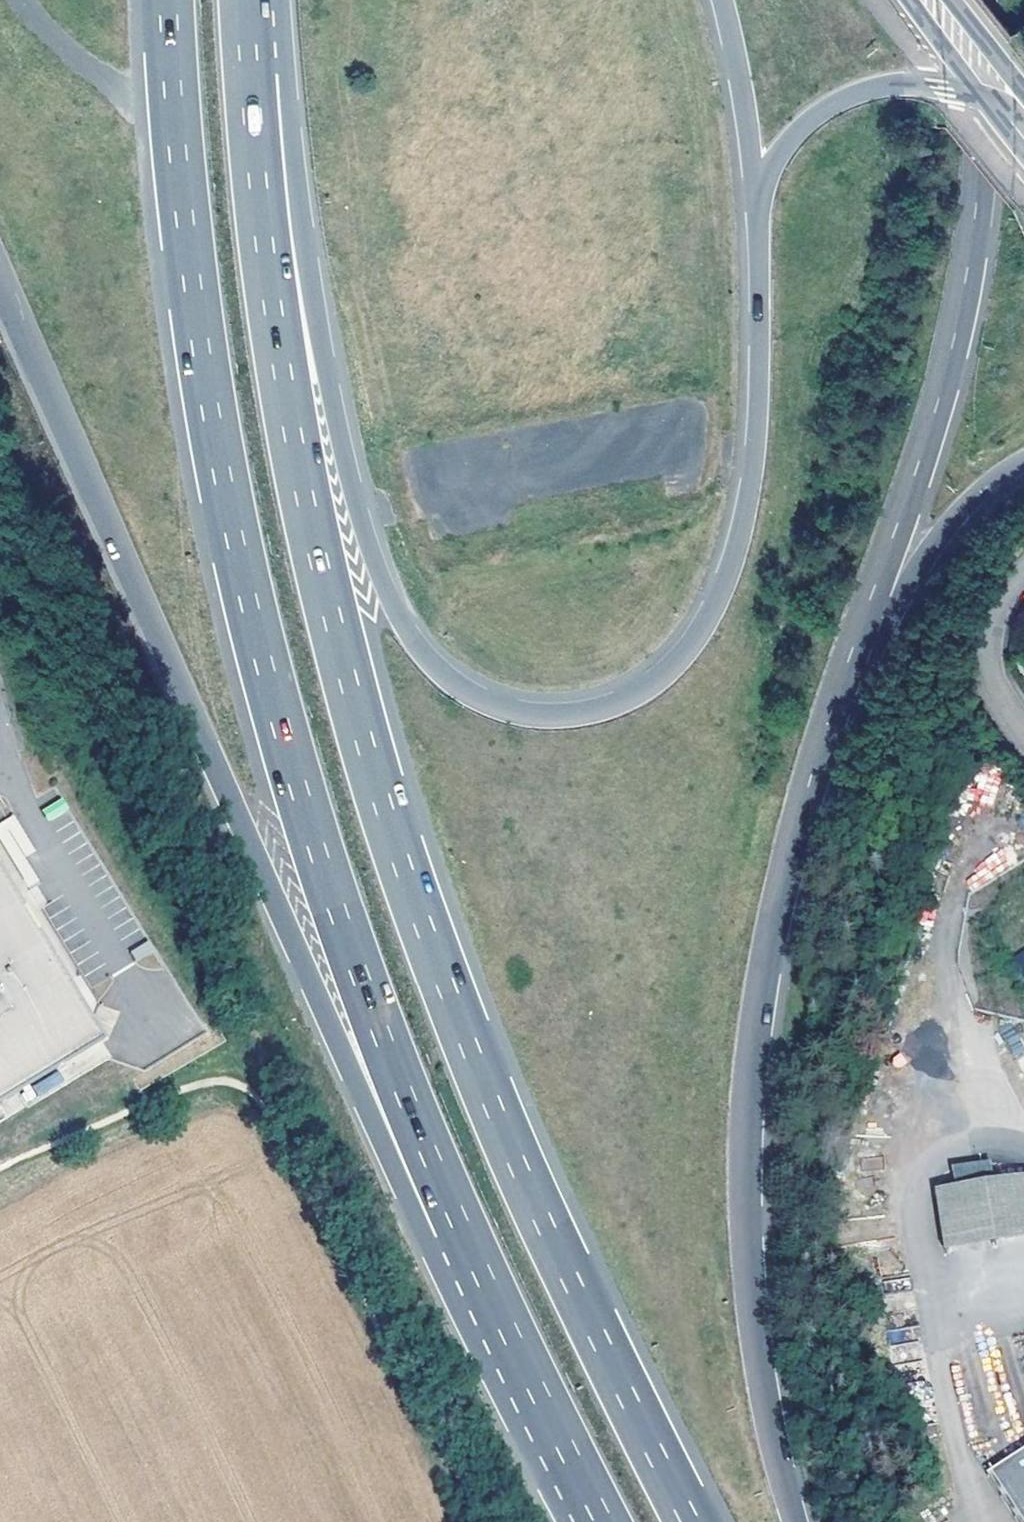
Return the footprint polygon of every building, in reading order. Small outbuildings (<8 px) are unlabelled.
[(98,1035),(19,902),(0,870),(0,1095),(98,1035)] [(1010,957),(1023,980),(1023,949),(1010,957)] [(59,1070),(32,1085),(40,1098),(66,1083),(59,1070)] [(939,1200),(948,1260),(1023,1247),(1023,1186),(939,1200)] [(986,1477),(1015,1521),(1023,1521),(1023,1453),(986,1477)]
